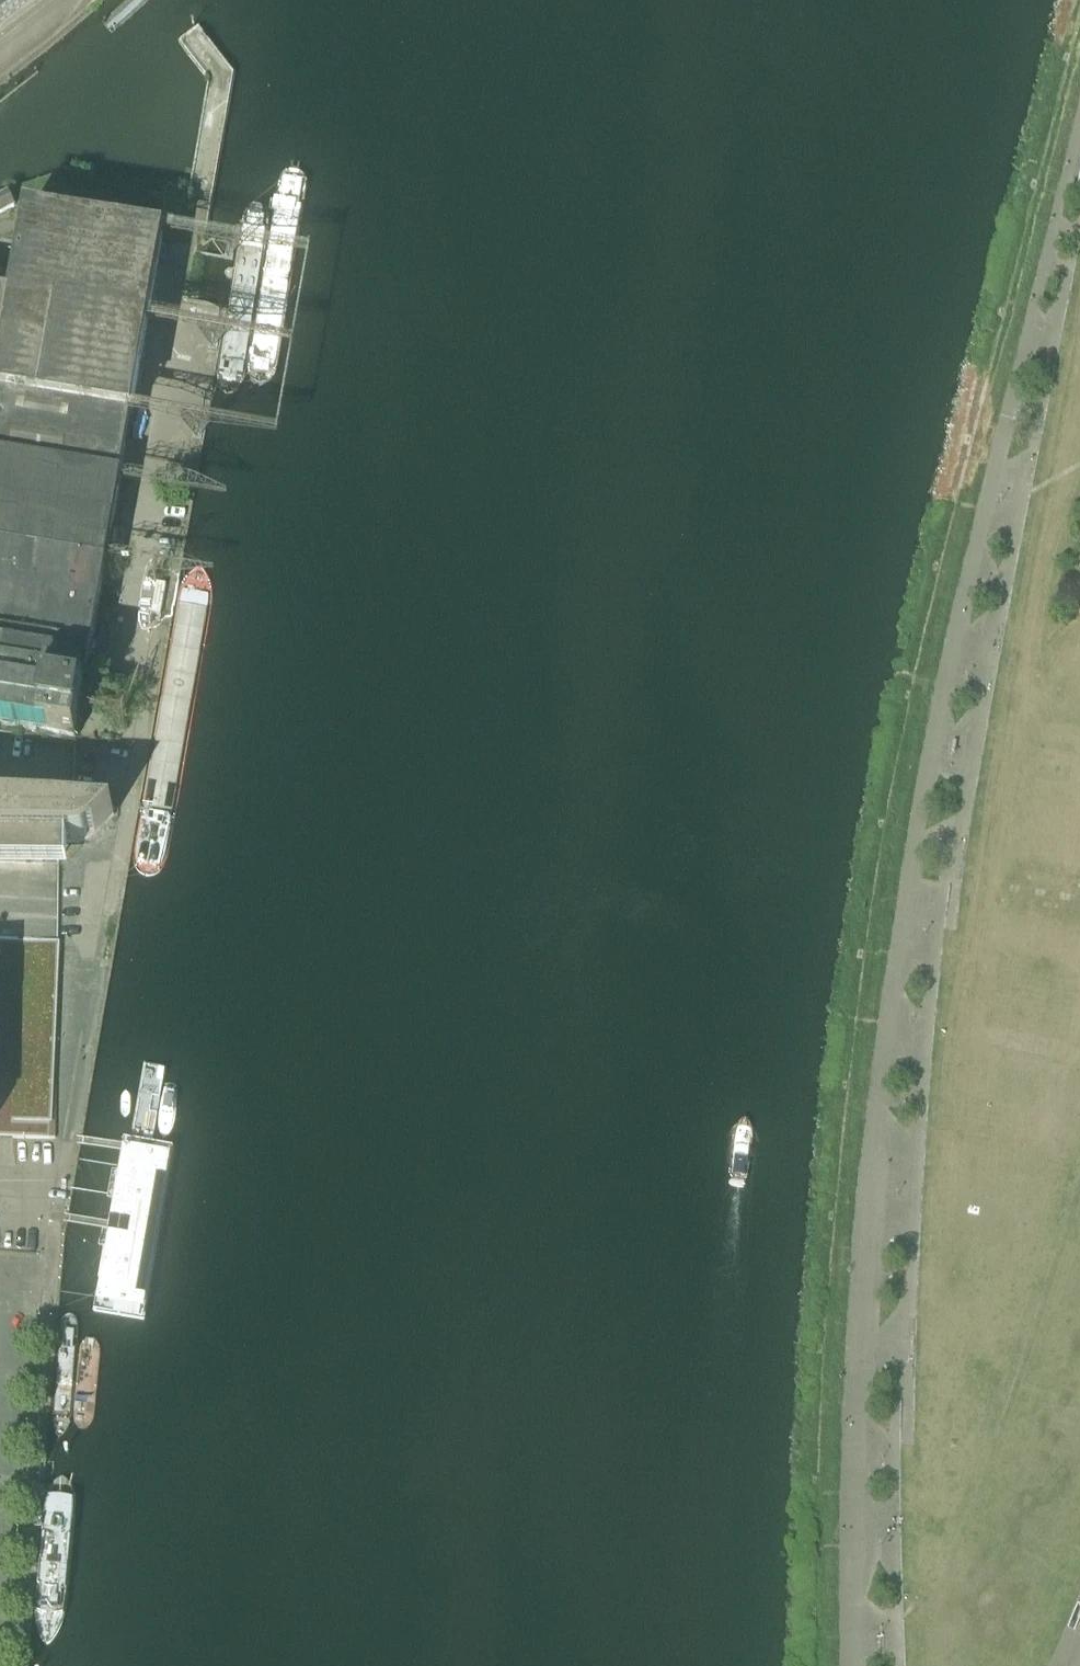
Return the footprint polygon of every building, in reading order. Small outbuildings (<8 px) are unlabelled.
[(31,0),(0,0),(0,24),(31,0)] [(0,199),(0,212),(1,214),(15,207),(8,195),(0,199)] [(76,738),(83,695),(87,676),(106,565),(118,492),(130,420),(132,420),(164,237),(47,218),(50,205),(33,201),(31,213),(28,213),(22,249),(17,247),(11,239),(1,239),(0,240),(0,725),(76,738)] [(58,941),(59,889),(58,860),(60,842),(77,844),(90,839),(101,829),(113,816),(101,814),(98,808),(0,808),(0,940),(58,941)] [(56,1139),(58,941),(0,940),(0,1138),(56,1139)] [(125,1141),(94,1314),(146,1323),(176,1150),(125,1141)] [(55,1430),(57,1434),(64,1435),(66,1432),(68,1430),(71,1422),(72,1417),(78,1337),(78,1320),(76,1315),(73,1312),(69,1311),(66,1313),(63,1317),(60,1323),(52,1409),(52,1419),(55,1430)] [(77,1425),(79,1429),(86,1428),(90,1424),(93,1419),(99,1354),(99,1346),(97,1341),(92,1336),(86,1336),(85,1337),(82,1340),(79,1347),(76,1383),(73,1419),(77,1425)] [(36,1665),(60,1665),(62,1661),(78,1463),(77,1459),(74,1457),(59,1456),(56,1458),(53,1464),(34,1653),(35,1660),(36,1665)]
